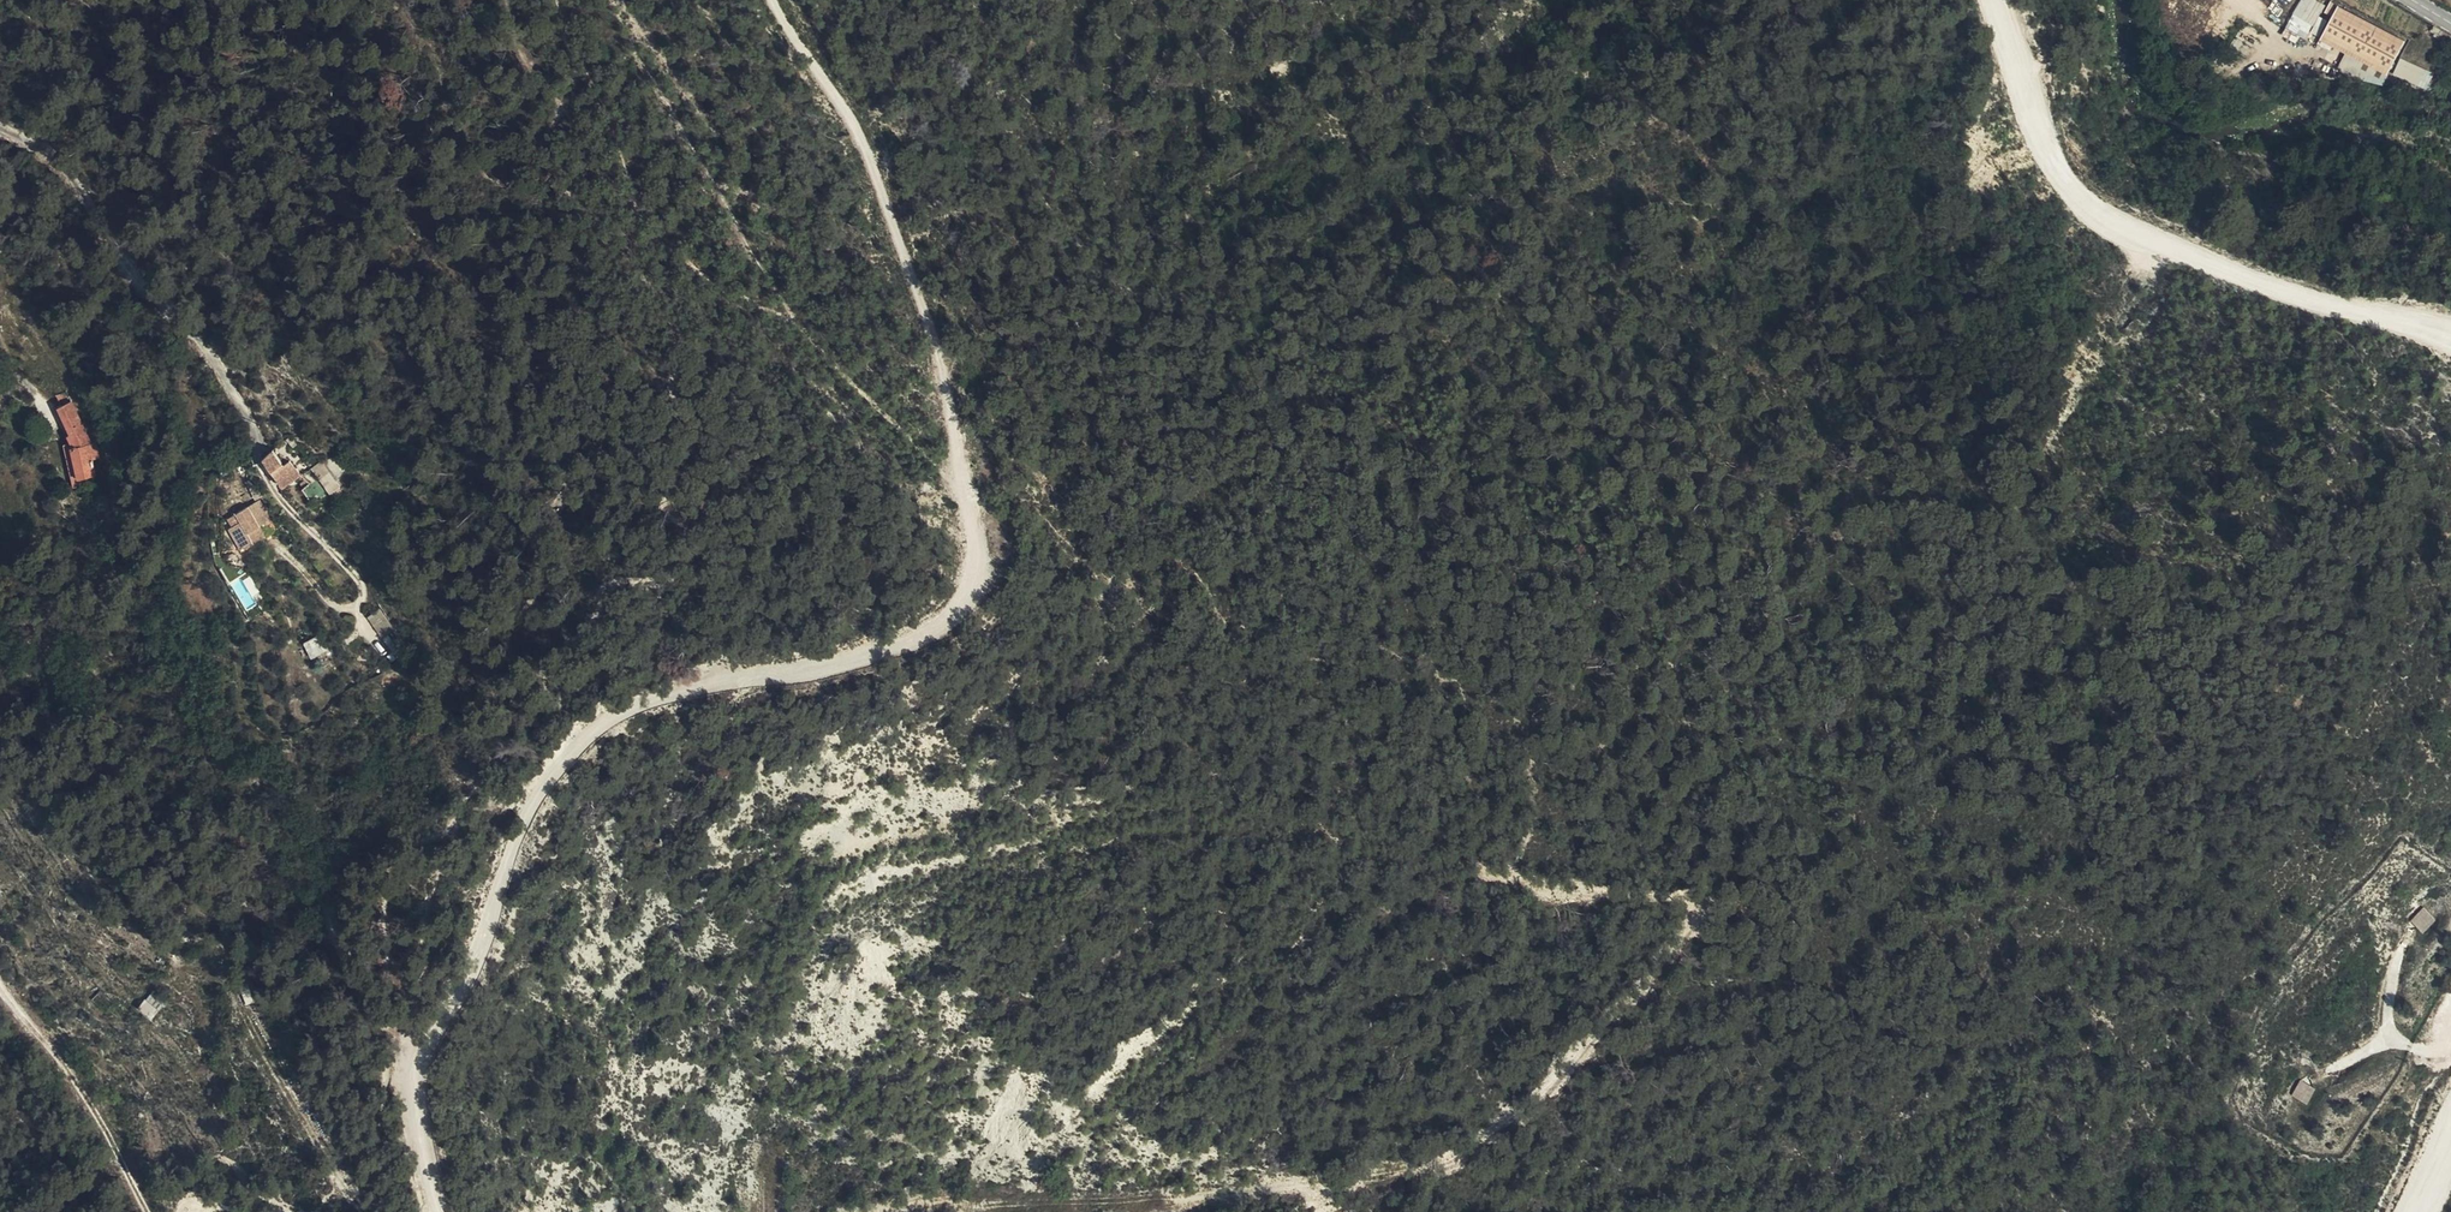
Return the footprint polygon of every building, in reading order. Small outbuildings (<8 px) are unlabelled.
[(2323,3),(2316,0),(2298,0),(2285,30),(2307,39),(2323,3)] [(2346,38),(2365,7),(2352,0),(2340,0),(2337,5),(2345,9),(2334,31),(2346,38)] [(2417,34),(2365,7),(2346,38),(2400,66),(2417,34)] [(240,254),(235,247),(225,256),(230,263),(233,260),(240,254)] [(60,384),(51,388),(55,396),(48,399),(63,435),(57,438),(68,471),(67,478),(82,477),(80,466),(90,465),(88,451),(96,450),(93,437),(84,440),(60,384)] [(264,464),(284,494),(293,487),(284,473),(274,457),(264,464)] [(293,487),(297,484),(292,476),(288,470),(284,473),(293,487)] [(246,517),(265,548),(268,546),(262,535),(264,533),(258,524),(262,521),(256,511),(246,517)] [(243,563),(265,548),(246,517),(225,531),(243,563)] [(26,590),(25,600),(30,598),(31,600),(38,600),(38,591),(26,590)] [(392,632),(380,613),(367,623),(388,657),(395,652),(386,636),(392,632)] [(305,640),(313,656),(328,649),(320,633),(305,640)] [(2412,920),(2423,933),(2437,920),(2425,908),(2412,920)] [(140,1004),(152,1016),(165,1002),(153,990),(140,1004)] [(172,1023),(181,1016),(171,1004),(162,1011),(172,1023)] [(2302,1081),(2293,1097),(2308,1105),(2317,1089),(2302,1081)]
